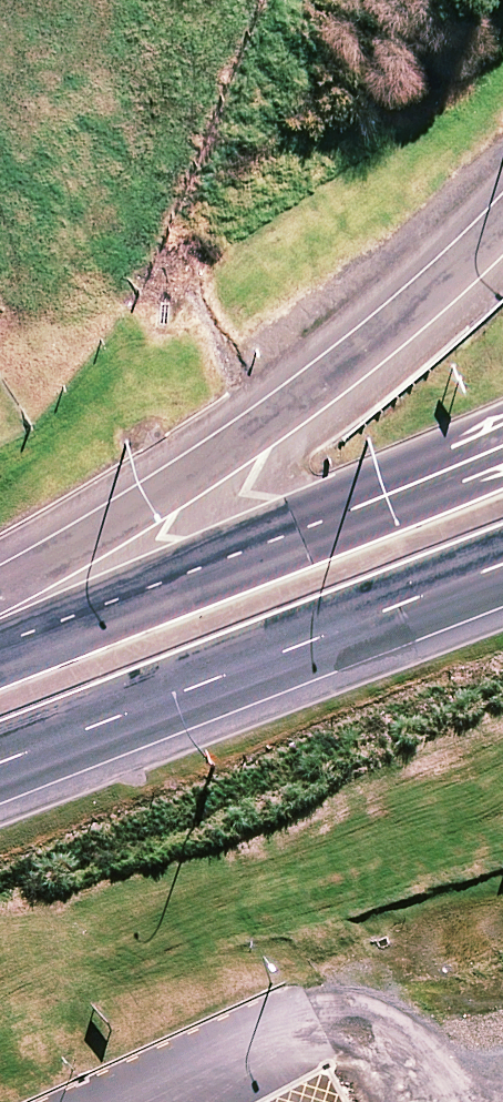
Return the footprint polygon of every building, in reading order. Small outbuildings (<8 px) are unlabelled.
[(335,1101),(502,1101),(502,1015),(335,1101)]
